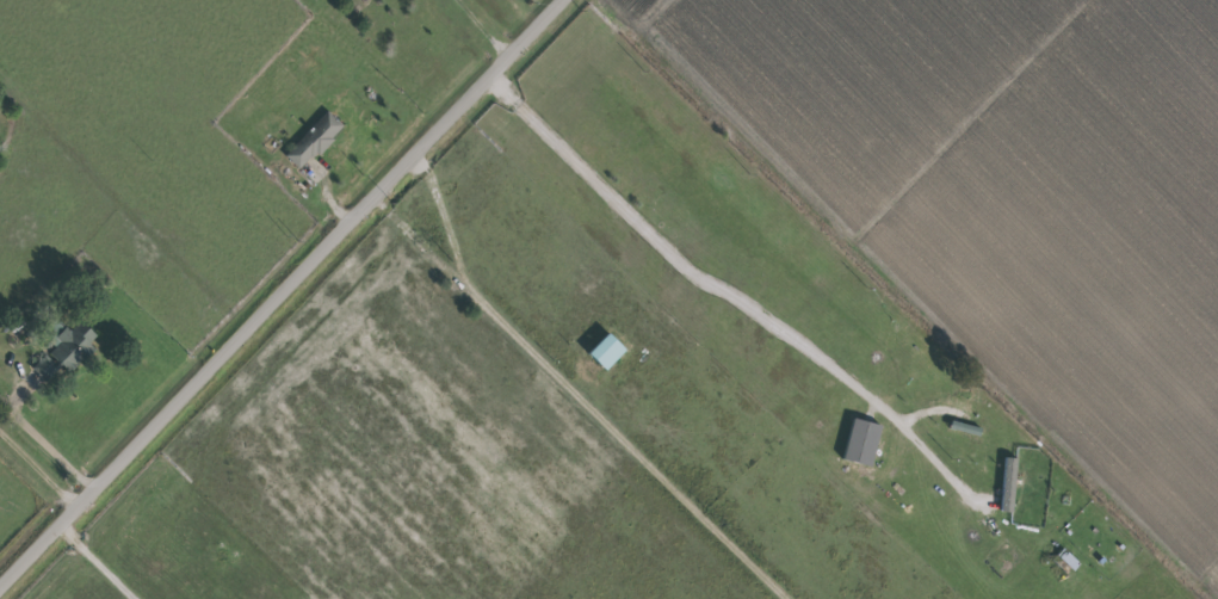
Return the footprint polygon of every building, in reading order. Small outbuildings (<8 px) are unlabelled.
[(301,170),(344,125),(328,110),(285,155),(301,170)] [(32,368),(47,382),(62,366),(67,372),(100,338),(82,320),(71,331),(68,327),(45,351),(46,353),(32,368)] [(606,370),(627,348),(609,332),(589,354),(606,370)] [(871,466),(882,424),(854,417),(843,459),(871,466)] [(1016,457),(1004,457),(1002,510),(1014,511),(1016,457)] [(1074,570),(1081,562),(1064,547),(1057,555),(1074,570)]
